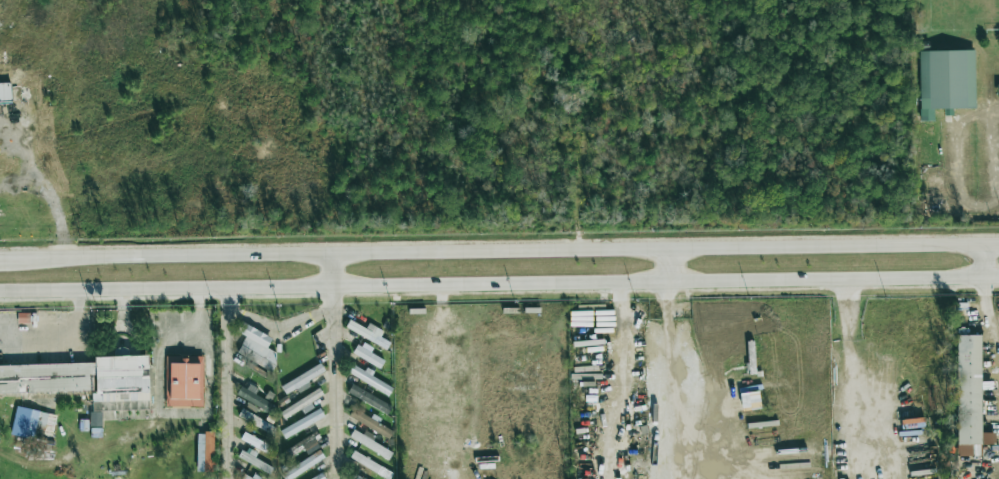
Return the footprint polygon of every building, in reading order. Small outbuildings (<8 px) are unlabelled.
[(922,51),(975,50),(976,109),(922,110),(922,51)] [(0,84),(0,103),(11,103),(10,83),(0,84)] [(237,352),(270,371),(279,355),(266,348),(271,339),(241,322),(236,331),(245,337),(237,352)] [(383,330),(366,323),(360,338),(387,349),(389,342),(380,338),(383,330)] [(958,333),(982,333),(983,443),(959,443),(958,333)] [(385,359),(356,346),(352,355),(380,368),(385,359)] [(93,364),(93,357),(148,355),(149,390),(147,391),(148,408),(92,410),(92,393),(94,392),(94,389),(93,364)] [(166,356),(204,356),(204,409),(166,409),(166,356)] [(94,389),(0,392),(0,368),(93,364),(94,389)] [(280,385),(285,394),(296,389),(298,393),(311,386),(308,380),(325,372),(320,364),(280,385)] [(365,372),(353,365),(348,373),(388,396),(393,387),(365,371),(365,372)] [(391,406),(352,384),(347,393),(386,414),(391,406)] [(248,390),(240,386),(235,397),(272,413),(276,404),(248,392),(248,390)] [(739,394),(742,412),(761,409),(759,391),(739,394)] [(56,415),(16,407),(10,435),(33,440),(35,433),(52,437),(56,415)] [(237,416),(272,435),(276,427),(241,409),(237,416)] [(280,430),(284,439),(324,417),(320,409),(280,430)] [(388,438),(393,430),(352,409),(348,417),(388,438)] [(349,437),(389,459),(393,452),(353,430),(349,437)] [(214,432),(204,431),(203,472),(213,472),(214,432)] [(285,450),(289,457),(303,449),(307,455),(319,447),(315,441),(319,438),(316,432),(285,450)] [(240,441),(268,453),(272,445),(243,433),(240,441)] [(270,473),(273,467),(254,459),(256,454),(242,448),(237,459),(270,473)] [(285,478),(291,478),(324,458),(319,450),(282,474),(285,478)] [(386,478),(390,478),(393,473),(354,450),(350,458),(386,478)]
